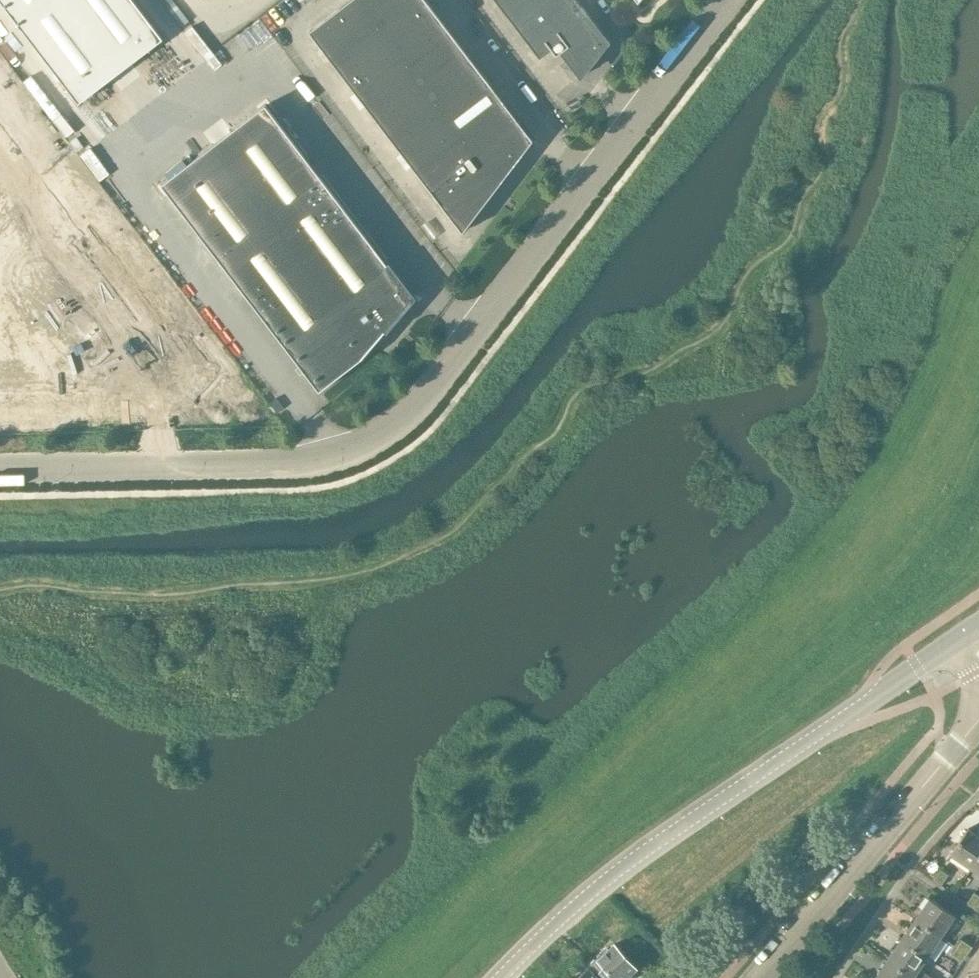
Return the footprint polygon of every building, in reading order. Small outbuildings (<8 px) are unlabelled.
[(79,102),(163,38),(134,0),(1,0),(79,102)] [(463,232),(533,139),(427,0),(349,0),(309,30),(463,232)] [(582,75),(608,41),(577,0),(497,0),(540,57),(552,48),(556,54),(562,50),(582,75)] [(161,184),(319,390),(361,358),(385,330),(387,332),(416,297),(389,261),(387,263),(266,104),(161,184)] [(85,399),(6,294),(83,235),(0,127),(0,400),(85,399)] [(972,867),(978,857),(978,835),(968,827),(951,853),(972,867)] [(933,880),(941,885),(948,874),(940,868),(933,880)] [(974,908),(978,901),(978,895),(974,891),(966,902),(974,908)] [(915,918),(941,936),(955,915),(929,897),(915,918)] [(901,939),(927,956),(941,936),(915,918),(901,939)] [(956,946),(967,953),(973,946),(961,938),(956,946)] [(887,959),(913,977),(927,956),(901,939),(887,959)] [(616,977),(624,977),(636,966),(614,942),(597,958),(616,977)] [(951,954),(962,961),(967,953),(956,946),(951,954)] [(913,977),(887,959),(875,977),(912,977),(913,977)] [(588,966),(576,977),(599,977),(588,966)]
